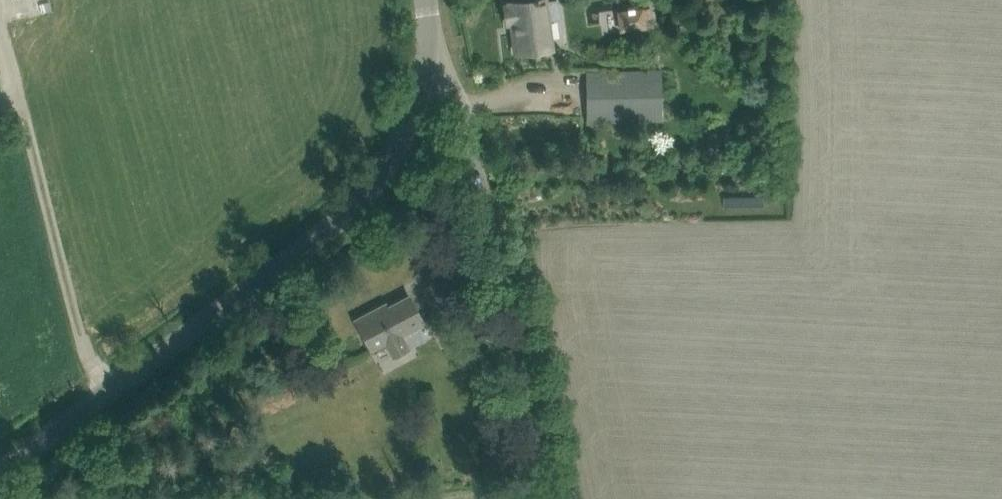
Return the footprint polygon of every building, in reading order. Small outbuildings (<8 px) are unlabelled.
[(506,6),(508,23),(513,22),(514,31),(517,52),(537,50),(556,47),(549,0),(537,0),(533,0),(513,3),(511,4),(511,6),(506,6)] [(587,31),(611,27),(608,10),(584,14),(587,31)] [(588,122),(662,120),(662,71),(587,73),(588,122)] [(644,144),(658,145),(660,128),(645,127),(644,144)] [(710,134),(710,146),(722,146),(722,134),(710,134)] [(356,320),(366,338),(372,349),(386,342),(393,358),(412,348),(404,332),(423,321),(410,296),(380,312),(378,308),(356,320)]
